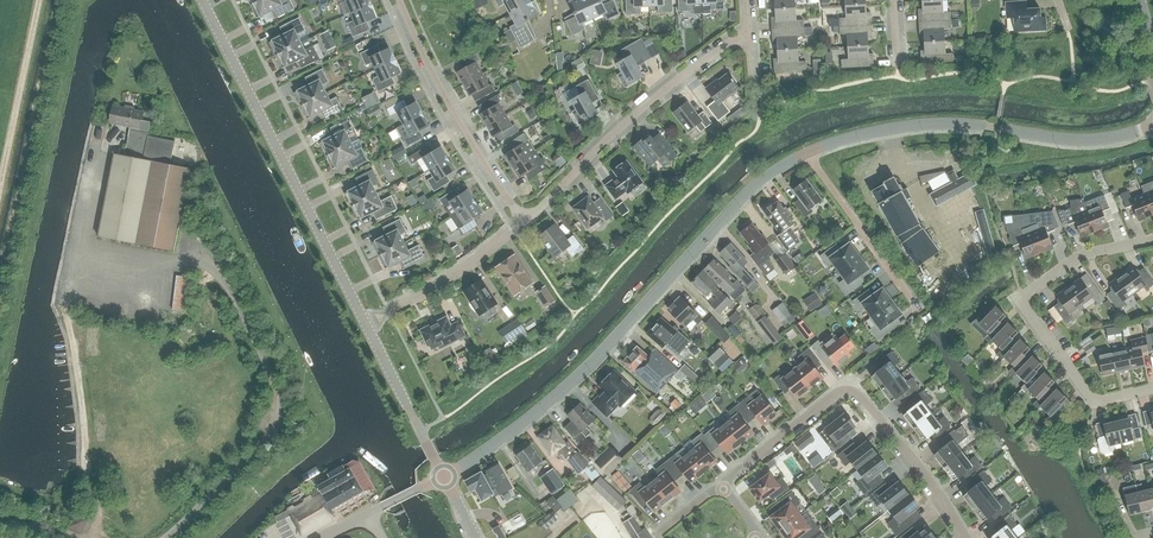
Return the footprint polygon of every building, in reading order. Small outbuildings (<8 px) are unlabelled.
[(249,5),(256,18),(274,9),(278,17),(294,8),(290,0),(259,0),(249,5)] [(338,3),(345,1),(351,13),(371,5),(369,0),(337,0),(338,3)] [(510,13),(534,0),(494,0),(498,7),(504,4),(510,13)] [(510,29),(504,32),(510,43),(516,40),(520,48),(534,40),(535,40),(531,34),(533,32),(528,20),(540,13),(535,0),(534,0),(510,13),(515,23),(509,27),(510,29)] [(592,18),(584,0),(568,0),(575,16),(565,21),(571,35),(585,29),(582,23),(592,18)] [(592,18),(603,13),(606,20),(619,14),(613,0),(611,0),(602,4),(600,0),(584,0),(592,18)] [(649,6),(648,0),(625,0),(626,14),(641,14),(640,6),(649,6)] [(649,6),(657,5),(657,13),(672,12),(672,0),(648,0),(649,6)] [(701,3),(701,0),(678,0),(678,11),(693,11),(693,14),(702,14),(701,3)] [(701,3),(702,14),(711,13),(711,10),(725,9),(724,0),(701,0),(701,3)] [(770,1),(774,1),(774,9),(795,8),(795,0),(770,0),(770,1)] [(942,0),(935,0),(921,1),(922,9),(917,9),(918,22),(950,20),(950,12),(943,12),(942,0)] [(1025,1),(1005,2),(1006,18),(1013,17),(1014,32),(1046,30),(1045,17),(1040,17),(1039,8),(1026,9),(1025,1)] [(866,12),(865,4),(844,5),(845,18),(838,18),(839,26),(871,24),(870,12),(866,12)] [(376,18),(371,5),(351,13),(354,21),(347,24),(352,37),(366,31),(363,23),(376,18)] [(796,20),(795,8),(774,9),(775,17),(770,17),(771,30),(803,28),(803,20),(796,20)] [(296,35),(305,31),(298,17),(282,26),(286,33),(268,42),(275,55),(300,42),(296,35)] [(951,28),(950,20),(918,22),(919,34),(923,34),(923,42),(944,41),(944,28),(951,28)] [(872,37),(871,24),(839,26),(839,34),(846,34),(847,46),(868,45),(867,37),(872,37)] [(804,27),(805,35),(813,35),(812,27),(808,27),(804,27)] [(804,36),(803,28),(771,30),(772,42),(776,42),(777,50),(797,49),(797,37),(804,36)] [(332,38),(323,42),(327,50),(336,46),(332,38)] [(335,43),(339,51),(349,46),(346,38),(335,43)] [(652,58),(641,38),(620,50),(625,58),(616,63),(622,73),(618,75),(624,87),(643,76),(635,63),(642,59),(644,62),(652,58)] [(945,53),(944,41),(923,42),(924,50),(920,50),(920,63),(953,61),(952,53),(945,53)] [(304,50),(300,42),(275,55),(281,68),(299,59),(303,67),(319,59),(313,45),(304,50)] [(868,53),(868,45),(847,46),(848,59),(840,59),(841,68),(873,66),(872,53),(868,53)] [(373,47),(359,53),(365,66),(372,62),(375,69),(395,60),(389,47),(376,53),(373,47)] [(594,61),(605,62),(606,50),(595,48),(594,61)] [(797,49),(777,50),(777,58),(773,58),(774,71),(806,69),(805,61),(798,61),(797,49)] [(456,72),(462,84),(482,73),(475,62),(478,60),(474,53),(459,62),(462,68),(456,72)] [(581,57),(571,62),(575,71),(585,65),(581,57)] [(372,81),(374,85),(377,92),(391,85),(388,79),(401,73),(395,60),(375,69),(378,76),(373,78),(372,81)] [(293,92),(300,105),(325,93),(322,85),(328,82),(322,69),(307,76),(311,84),(293,92)] [(462,84),(469,96),(475,92),(479,99),(494,91),(491,84),(488,85),(482,73),(462,84)] [(714,100),(708,105),(706,106),(717,121),(730,111),(722,101),(739,88),(727,73),(714,83),(713,82),(705,88),(714,100)] [(579,123),(597,113),(589,99),(597,95),(588,79),(575,86),(563,93),(568,101),(571,100),(576,109),(572,112),(579,123)] [(367,108),(377,103),(372,92),(362,98),(367,108)] [(328,117),(342,110),(336,97),(329,100),(325,93),(300,105),(306,119),(324,110),(328,117)] [(479,114),(486,125),(505,114),(498,103),(501,101),(497,95),(481,104),(485,110),(479,114)] [(422,114),(415,101),(403,108),(400,101),(386,109),(390,116),(396,112),(403,124),(422,114)] [(700,132),(712,123),(703,111),(697,116),(686,102),(673,112),(688,131),(695,125),(700,132)] [(367,110),(371,117),(382,112),(378,104),(367,110)] [(140,129),(148,131),(150,122),(142,121),(144,112),(134,110),(135,108),(125,106),(125,108),(115,106),(111,124),(130,128),(140,130),(140,129)] [(429,126),(422,114),(403,124),(407,131),(400,135),(406,146),(420,139),(416,132),(429,126)] [(512,126),(505,114),(486,125),(493,137),(499,133),(503,140),(518,131),(514,124),(512,126)] [(319,143),(325,156),(351,143),(347,135),(353,132),(347,119),(332,126),(336,134),(319,143)] [(722,133),(717,127),(712,131),(716,137),(722,133)] [(149,131),(148,131),(140,129),(140,130),(130,128),(128,137),(127,147),(126,147),(124,156),(114,154),(98,237),(174,252),(191,169),(171,165),(175,141),(148,136),(149,131)] [(504,155),(511,166),(535,150),(523,133),(506,145),(510,151),(504,155)] [(675,156),(657,134),(651,139),(647,134),(634,146),(650,165),(657,159),(664,166),(675,156)] [(353,168),(368,160),(361,147),(354,150),(351,143),(325,156),(332,169),(349,160),(353,168)] [(425,147),(407,157),(411,164),(422,158),(429,169),(447,158),(440,146),(428,153),(425,147)] [(529,180),(544,170),(546,168),(535,150),(511,166),(519,177),(525,173),(529,180)] [(433,176),(426,180),(433,191),(447,183),(443,177),(455,170),(447,158),(429,169),(433,176)] [(626,160),(612,170),(617,177),(605,186),(615,199),(625,191),(627,193),(632,190),(634,190),(638,187),(639,184),(642,182),(626,160)] [(344,193),(350,206),(376,193),(372,186),(379,183),(372,169),(358,176),(361,184),(344,193)] [(935,206),(976,185),(969,173),(958,179),(953,170),(946,174),(950,183),(929,194),(935,206)] [(897,236),(901,242),(922,228),(924,227),(920,223),(919,224),(905,200),(910,197),(905,188),(898,192),(895,186),(897,185),(893,176),(883,181),(884,184),(883,185),(883,184),(871,191),(896,236),(897,236)] [(533,181),(538,187),(542,185),(537,178),(533,181)] [(811,212),(808,209),(821,200),(806,180),(793,190),(801,201),(795,205),(804,217),(811,212)] [(999,192),(993,181),(986,186),(992,196),(999,192)] [(1022,184),(1015,187),(1017,194),(1025,192),(1022,184)] [(451,191),(438,199),(450,217),(475,201),(467,189),(455,197),(451,191)] [(1152,215),(1152,214),(1152,190),(1143,193),(1152,215)] [(1138,220),(1152,215),(1143,193),(1131,198),(1128,191),(1120,194),(1126,208),(1132,205),(1138,220)] [(380,201),(376,193),(350,206),(357,219),(375,210),(379,218),(397,209),(390,195),(380,201)] [(1109,209),(1103,194),(1083,202),(1094,231),(1108,226),(1102,211),(1109,209)] [(424,195),(417,199),(420,204),(427,200),(424,195)] [(572,208),(587,229),(603,217),(606,221),(613,216),(603,202),(596,207),(588,196),(572,208)] [(1094,231),(1083,202),(1081,198),(1069,200),(1070,207),(1063,210),(1062,208),(1057,210),(1062,225),(1067,223),(1068,224),(1067,224),(1068,225),(1075,222),(1081,237),(1094,231)] [(454,224),(462,236),(475,227),(471,220),(482,213),(475,201),(450,217),(455,223),(454,224)] [(785,207),(783,209),(777,201),(772,205),(771,204),(769,206),(768,205),(765,207),(765,209),(763,210),(780,233),(776,236),(787,250),(798,242),(788,228),(793,224),(787,216),(790,214),(785,207)] [(622,202),(615,207),(622,215),(628,211),(622,202)] [(988,261),(997,258),(983,210),(974,212),(988,261)] [(1047,233),(1054,230),(1054,229),(1053,228),(1058,227),(1053,214),(1052,211),(1024,214),(1039,253),(1052,248),(1047,233)] [(1026,258),(1039,253),(1024,214),(1012,215),(1013,223),(1005,226),(1013,246),(1020,243),(1026,258)] [(400,235),(406,232),(399,219),(385,226),(389,233),(371,242),(378,255),(403,243),(400,235)] [(774,268),(768,260),(770,258),(769,256),(774,252),(768,243),(763,235),(760,235),(751,223),(739,232),(748,244),(747,245),(753,253),(750,256),(765,275),(774,268)] [(565,248),(572,257),(583,249),(573,235),(566,240),(554,224),(538,237),(554,257),(565,248)] [(939,251),(922,228),(901,242),(900,243),(918,267),(939,251)] [(402,260),(406,267),(425,258),(418,245),(407,250),(403,243),(378,255),(384,268),(402,260)] [(747,262),(731,243),(719,253),(730,265),(728,267),(746,287),(754,280),(742,267),(747,262)] [(834,245),(820,256),(827,267),(833,263),(839,271),(859,256),(849,243),(838,251),(834,245)] [(456,245),(450,249),(455,258),(462,253),(456,245)] [(785,274),(795,267),(785,253),(775,260),(785,274)] [(800,263),(807,260),(804,253),(797,256),(800,263)] [(513,256),(512,256),(510,255),(507,258),(507,260),(496,267),(514,294),(531,282),(513,256)] [(868,269),(859,256),(839,271),(845,279),(839,283),(847,294),(861,283),(857,277),(868,269)] [(714,259),(703,270),(717,283),(717,284),(718,285),(728,295),(740,283),(736,279),(732,284),(725,277),(729,274),(728,273),(728,271),(725,269),(724,269),(714,259)] [(1120,275),(1134,293),(1145,285),(1147,288),(1152,284),(1152,281),(1143,267),(1136,272),(1132,267),(1120,275)] [(714,286),(717,284),(717,283),(703,270),(691,282),(705,296),(710,291),(717,298),(710,305),(719,313),(731,301),(723,292),(722,293),(714,286)] [(176,275),(171,309),(186,311),(190,277),(176,275)] [(1122,302),(1134,293),(1120,275),(1109,283),(1113,289),(1106,294),(1118,310),(1125,305),(1122,302)] [(1104,299),(1103,297),(1090,279),(1087,282),(1084,278),(1080,280),(1079,278),(1067,287),(1081,305),(1092,297),(1097,304),(1104,299)] [(480,280),(472,285),(471,284),(465,288),(466,289),(464,291),(479,315),(483,312),(487,318),(496,312),(492,306),(496,304),(480,280)] [(534,292),(545,307),(555,300),(545,285),(534,292)] [(1069,313),(1081,305),(1067,287),(1056,295),(1060,301),(1053,306),(1066,324),(1073,319),(1069,313)] [(867,291),(852,301),(860,312),(866,308),(872,316),(892,301),(882,288),(871,296),(867,291)] [(822,304),(815,292),(802,300),(810,312),(822,304)] [(679,297),(667,309),(685,326),(692,319),(697,324),(702,320),(679,297)] [(1103,303),(1107,309),(1112,305),(1108,300),(1103,303)] [(892,301),(872,316),(878,324),(872,328),(880,339),(894,328),(890,323),(901,314),(892,301)] [(771,310),(784,327),(795,319),(782,302),(771,310)] [(763,313),(764,311),(758,303),(756,305),(755,304),(747,310),(754,320),(763,313)] [(996,306),(987,315),(984,312),(969,323),(984,337),(984,338),(989,343),(991,340),(1001,330),(996,325),(1005,315),(996,306)] [(740,310),(732,316),(737,322),(745,316),(740,310)] [(1123,323),(1131,321),(1126,314),(1120,318),(1123,323)] [(419,330),(427,346),(429,345),(431,349),(438,346),(439,349),(465,336),(457,321),(450,325),(446,316),(419,330)] [(774,345),(782,339),(764,316),(757,322),(774,345)] [(517,318),(503,327),(511,339),(513,338),(515,341),(527,334),(517,318)] [(692,362),(701,353),(678,329),(674,325),(672,328),(660,318),(646,335),(661,348),(672,335),(681,345),(678,348),(692,362)] [(532,320),(523,325),(527,331),(536,325),(532,320)] [(811,331),(803,320),(795,326),(804,337),(811,331)] [(1001,359),(1003,357),(1013,347),(1008,342),(1018,332),(1008,323),(1001,330),(991,340),(1001,349),(996,355),(1001,359)] [(726,328),(740,344),(744,341),(738,334),(739,333),(731,324),(726,328)] [(1105,329),(1106,335),(1120,333),(1119,327),(1105,329)] [(828,355),(837,366),(850,355),(832,332),(820,342),(818,340),(812,345),(823,359),(828,355)] [(1145,335),(1149,351),(1152,350),(1152,333),(1145,335)] [(1148,351),(1146,343),(1144,336),(1130,339),(1132,347),(1125,348),(1130,369),(1144,366),(1141,352),(1148,351)] [(1013,376),(1015,373),(1025,363),(1020,359),(1030,348),(1020,339),(1013,347),(1003,357),(1013,366),(1008,371),(1013,376)] [(868,347),(871,353),(882,347),(878,341),(868,347)] [(1091,342),(1082,348),(1087,354),(1095,348),(1091,342)] [(657,392),(677,370),(654,348),(647,356),(636,346),(622,361),(657,392)] [(481,351),(486,362),(495,358),(490,347),(481,351)] [(802,362),(794,368),(810,388),(822,377),(813,366),(819,362),(808,348),(797,356),(802,362)] [(1130,369),(1125,348),(1111,351),(1116,372),(1130,369)] [(871,376),(880,389),(900,374),(894,366),(900,362),(891,351),(877,362),(882,368),(871,376)] [(1102,375),(1116,372),(1111,351),(1098,354),(1102,375)] [(724,352),(713,362),(718,368),(729,357),(724,352)] [(1025,392),(1028,390),(1027,390),(1037,380),(1032,375),(1042,365),(1032,356),(1025,363),(1015,373),(1025,382),(1020,387),(1025,392)] [(748,365),(742,358),(733,366),(739,373),(748,365)] [(779,375),(773,379),(782,391),(788,387),(797,398),(810,388),(794,368),(782,378),(779,375)] [(674,375),(681,381),(686,376),(679,369),(674,375)] [(594,402),(606,415),(618,403),(620,406),(634,392),(627,385),(627,382),(625,380),(622,380),(613,371),(599,385),(606,391),(602,394),(594,402)] [(1037,409),(1040,406),(1049,396),(1044,392),(1054,381),(1044,372),(1037,380),(1027,390),(1028,390),(1037,399),(1032,404),(1037,409)] [(900,374),(880,389),(890,402),(902,393),(906,399),(920,388),(912,377),(906,382),(900,374)] [(703,382),(696,376),(690,382),(697,388),(703,382)] [(756,389),(748,396),(738,404),(749,418),(755,413),(763,424),(776,414),(756,389)] [(1025,393),(1021,389),(1016,394),(1020,398),(1025,393)] [(1056,389),(1049,396),(1040,406),(1049,415),(1044,420),(1050,426),(1062,414),(1057,408),(1066,398),(1056,389)] [(902,415),(912,428),(932,413),(926,405),(931,400),(923,390),(909,401),(914,406),(902,415)] [(675,398),(670,404),(675,409),(680,403),(675,398)] [(586,427),(593,420),(579,404),(567,414),(574,421),(565,429),(579,444),(586,438),(585,437),(590,432),(586,427)] [(744,422),(749,418),(738,404),(728,412),(732,418),(724,424),(740,443),(752,433),(744,422)] [(650,416),(649,421),(652,425),(658,424),(665,417),(666,412),(662,408),(657,409),(650,416)] [(1150,412),(1149,410),(1142,411),(1145,425),(1152,424),(1152,425),(1152,412),(1150,412)] [(855,426),(844,413),(818,434),(828,447),(829,446),(834,451),(848,440),(843,435),(855,426)] [(932,413),(912,428),(922,441),(933,432),(938,438),(952,427),(944,416),(938,420),(932,413)] [(1116,421),(1121,442),(1134,439),(1131,429),(1138,427),(1135,413),(1128,415),(1128,418),(1116,421)] [(1114,444),(1121,442),(1116,421),(1103,424),(1102,421),(1095,423),(1098,437),(1097,440),(1099,451),(1103,453),(1112,451),(1115,447),(1114,444)] [(727,453),(740,443),(724,424),(712,434),(709,430),(704,435),(713,447),(718,442),(727,453)] [(933,455),(943,468),(963,452),(956,445),(969,435),(962,425),(955,430),(954,430),(940,440),(944,446),(933,455)] [(565,459),(575,451),(568,441),(564,444),(552,427),(538,437),(551,454),(558,449),(565,459)] [(808,431),(794,443),(801,451),(815,439),(808,431)] [(696,446),(688,453),(703,472),(716,462),(707,451),(713,447),(704,435),(702,433),(691,441),(696,446)] [(601,441),(587,454),(594,461),(608,448),(601,441)] [(851,461),(857,469),(876,454),(866,441),(855,450),(851,444),(837,455),(845,466),(851,461)] [(528,472),(542,462),(530,444),(515,455),(528,472)] [(791,444),(783,450),(786,455),(792,451),(793,453),(796,451),(791,444)] [(607,475),(624,460),(611,446),(608,448),(594,461),(607,475)] [(691,482),(703,472),(688,453),(683,447),(665,462),(676,475),(682,471),(691,482)] [(591,480),(600,474),(584,453),(581,455),(578,451),(567,459),(578,473),(580,471),(582,473),(585,471),(591,480)] [(969,460),(963,452),(943,468),(953,480),(964,472),(968,477),(982,466),(974,456),(969,460)] [(876,454),(857,469),(863,477),(855,483),(865,495),(881,483),(875,475),(886,466),(876,454)] [(671,480),(676,475),(665,462),(655,470),(659,475),(652,481),(667,501),(680,491),(671,480)] [(481,472),(465,481),(471,491),(475,489),(481,500),(493,493),(491,490),(495,487),(500,495),(512,488),(498,463),(486,470),(487,473),(483,475),(481,472)] [(317,486),(320,491),(304,500),(304,504),(296,509),(293,507),(287,510),(303,537),(334,519),(331,509),(363,491),(350,468),(345,470),(342,466),(327,474),(330,479),(317,486)] [(1094,469),(1096,475),(1102,473),(1107,472),(1105,467),(1105,466),(1094,469)] [(539,477),(551,494),(564,485),(552,468),(539,477)] [(625,479),(618,470),(610,476),(618,485),(625,479)] [(962,496),(972,508),(992,493),(986,485),(991,481),(983,470),(969,481),(973,487),(962,496)] [(775,499),(789,488),(781,477),(775,482),(769,473),(749,488),(759,501),(770,493),(775,499)] [(1100,485),(1107,482),(1102,473),(1095,477),(1100,485)] [(808,480),(814,488),(820,483),(814,475),(808,480)] [(616,510),(626,501),(600,476),(591,486),(616,510)] [(654,511),(667,501),(652,481),(644,488),(639,482),(629,490),(640,504),(646,500),(654,511)] [(882,502),(888,509),(908,494),(898,481),(887,490),(883,484),(869,495),(877,506),(882,502)] [(1141,511),(1152,508),(1152,504),(1149,489),(1142,491),(1140,483),(1135,485),(1141,511)] [(1129,514),(1141,511),(1135,485),(1122,488),(1129,514)] [(770,517),(780,530),(800,515),(794,507),(800,503),(792,492),(777,502),(782,508),(770,517)] [(998,501),(992,493),(972,508),(982,521),(993,513),(998,518),(1012,507),(1003,497),(998,501)] [(567,503),(561,494),(555,499),(553,495),(546,500),(554,513),(567,503)] [(908,494),(888,509),(895,517),(887,523),(896,536),(913,523),(907,516),(918,507),(908,494)] [(849,509),(845,504),(840,508),(845,513),(849,509)] [(853,514),(849,509),(845,513),(849,518),(853,514)] [(638,517),(634,511),(630,513),(632,516),(622,523),(632,537),(652,537),(645,528),(642,530),(634,519),(638,517)] [(87,519),(71,512),(64,528),(80,535),(87,519)] [(557,520),(550,512),(537,523),(544,530),(557,520)] [(833,512),(827,516),(832,523),(838,519),(833,512)] [(1017,537),(1011,529),(1017,525),(1009,514),(994,525),(999,531),(989,537),(1016,537),(1017,537)] [(780,530),(786,537),(796,537),(801,534),(804,537),(808,537),(819,529),(811,519),(806,523),(800,515),(780,530)] [(925,525),(914,534),(910,528),(898,537),(935,537),(925,525)] [(499,528),(491,532),(494,537),(495,537),(496,537),(504,537),(499,528)]
